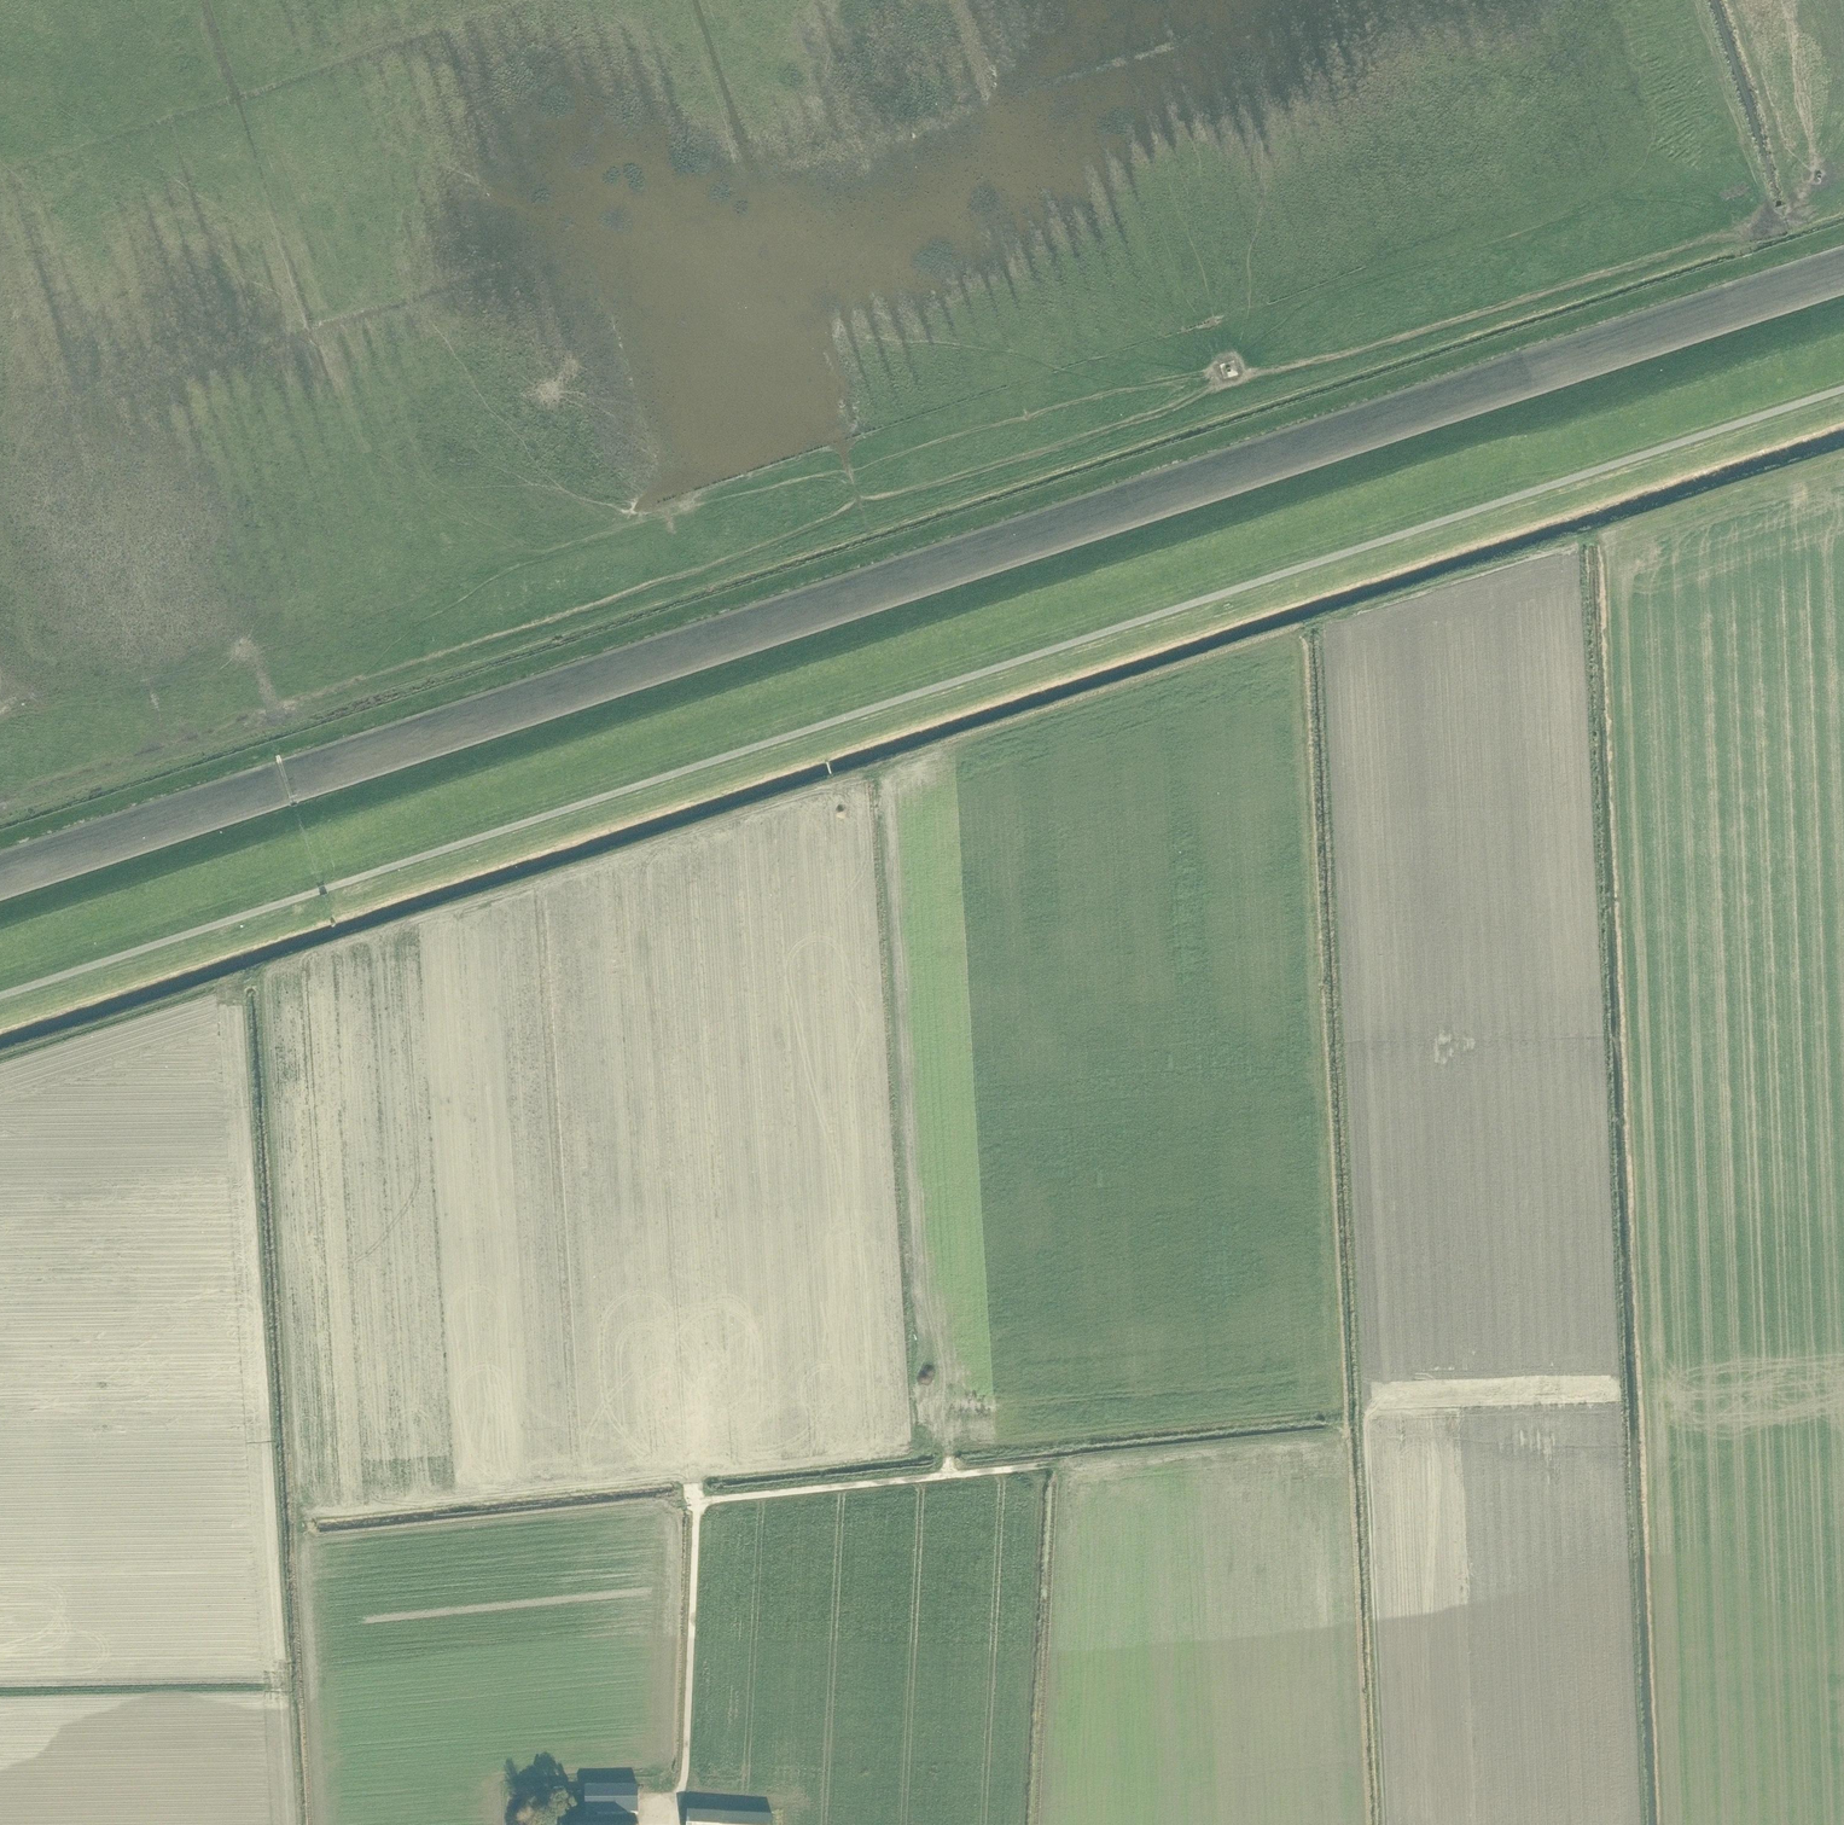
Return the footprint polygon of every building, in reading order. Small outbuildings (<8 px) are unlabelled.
[(585,1815),(638,1815),(637,1788),(585,1789),(585,1815)] [(772,1818),(687,1813),(687,1824),(772,1824),(772,1818)]
